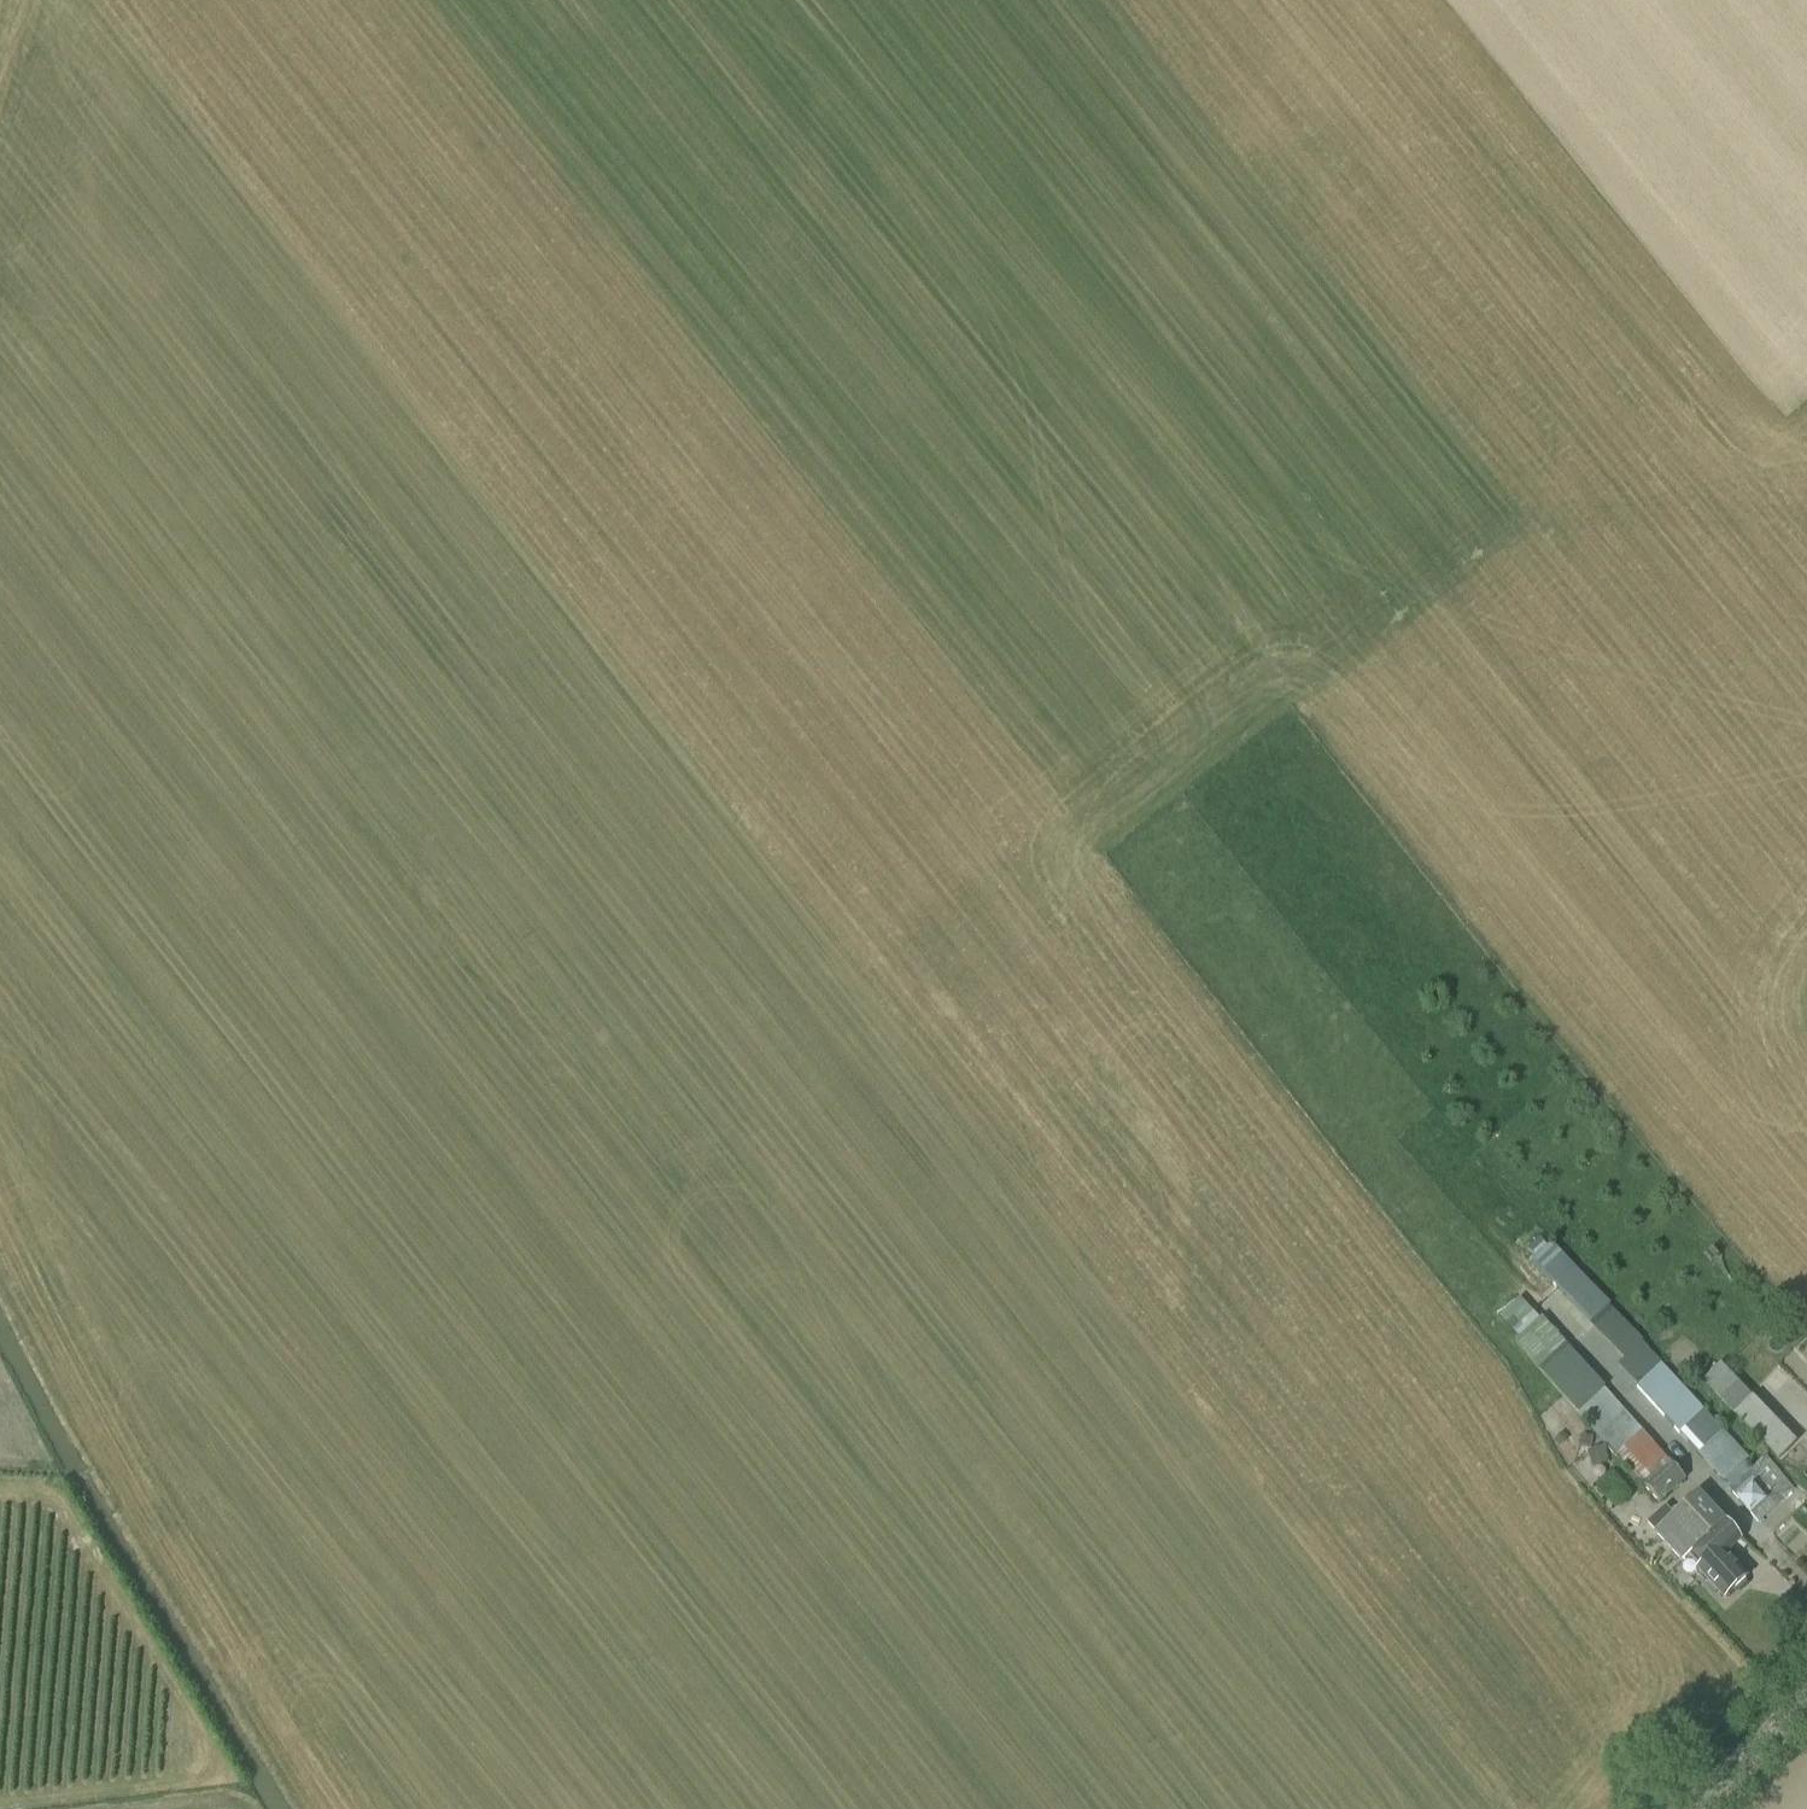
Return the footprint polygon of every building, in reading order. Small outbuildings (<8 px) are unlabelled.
[(1608,1307),(1611,1304),(1609,1302),(1552,1243),(1532,1261),(1558,1288),(1591,1322),(1627,1358),(1620,1364),(1640,1385),(1637,1387),(1724,1482),(1749,1458),(1608,1307)] [(1514,1339),(1660,1502),(1686,1478),(1542,1313),(1539,1316),(1520,1296),(1501,1314),(1518,1336),(1514,1339)] [(1753,1397),(1721,1364),(1703,1381),(1779,1460),(1797,1443),(1753,1397)] [(1582,1434),(1580,1444),(1591,1445),(1592,1436),(1582,1434)] [(1604,1445),(1589,1450),(1593,1462),(1608,1458),(1604,1445)] [(1794,1489),(1766,1456),(1730,1489),(1759,1522),(1794,1489)] [(1699,1493),(1678,1513),(1674,1509),(1671,1512),(1666,1506),(1647,1523),(1683,1561),(1688,1556),(1725,1521),(1699,1493)] [(1725,1521),(1688,1556),(1726,1597),(1747,1578),(1724,1553),(1740,1538),(1725,1521)]
